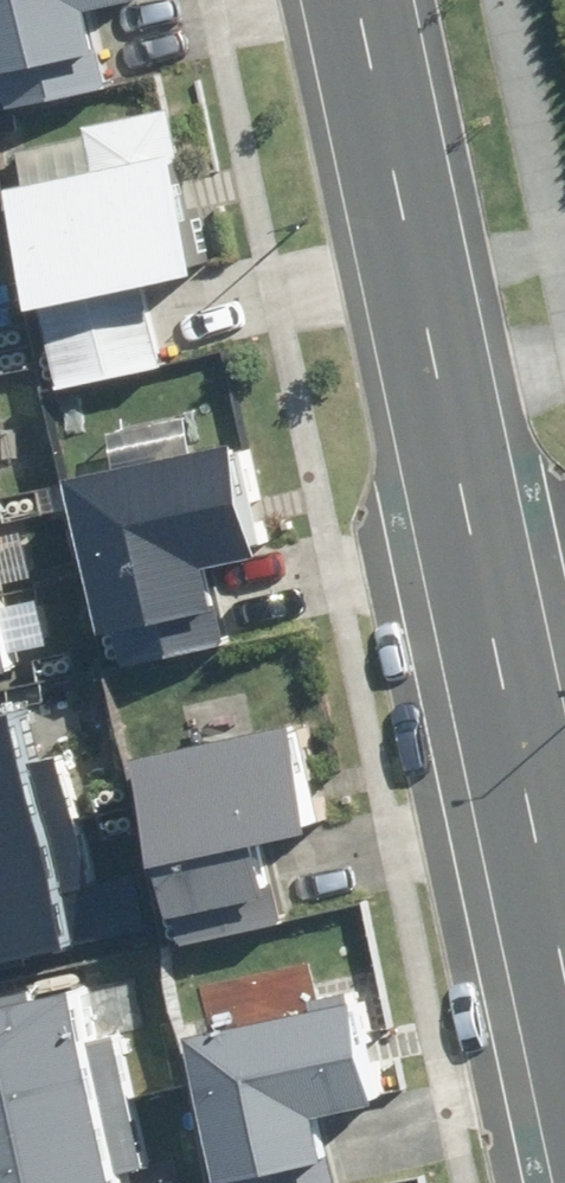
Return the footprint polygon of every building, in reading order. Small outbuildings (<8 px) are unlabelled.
[(122,36),(184,23),(179,0),(0,0),(0,128),(135,100),(122,36)] [(173,108),(85,127),(95,169),(5,187),(30,305),(43,302),(61,388),(167,367),(150,280),(201,270),(179,161),(185,160),(173,108)] [(16,431),(6,387),(0,389),(0,434),(16,431)] [(192,450),(74,475),(109,631),(123,628),(132,667),(235,645),(218,565),(266,555),(241,439),(192,450)] [(9,493),(0,457),(0,495),(9,493)] [(0,502),(0,687),(47,677),(8,500),(0,502)] [(61,949),(8,715),(0,717),(0,963),(61,949)] [(301,720),(142,752),(164,862),(170,860),(181,913),(189,912),(195,944),(296,923),(279,839),(324,830),(301,720)] [(156,1179),(184,1173),(148,1008),(120,1014),(107,955),(0,978),(0,1182),(157,1182),(156,1179)] [(340,1156),(331,1113),(389,1100),(366,994),(202,1029),(234,1178),(340,1156)]
